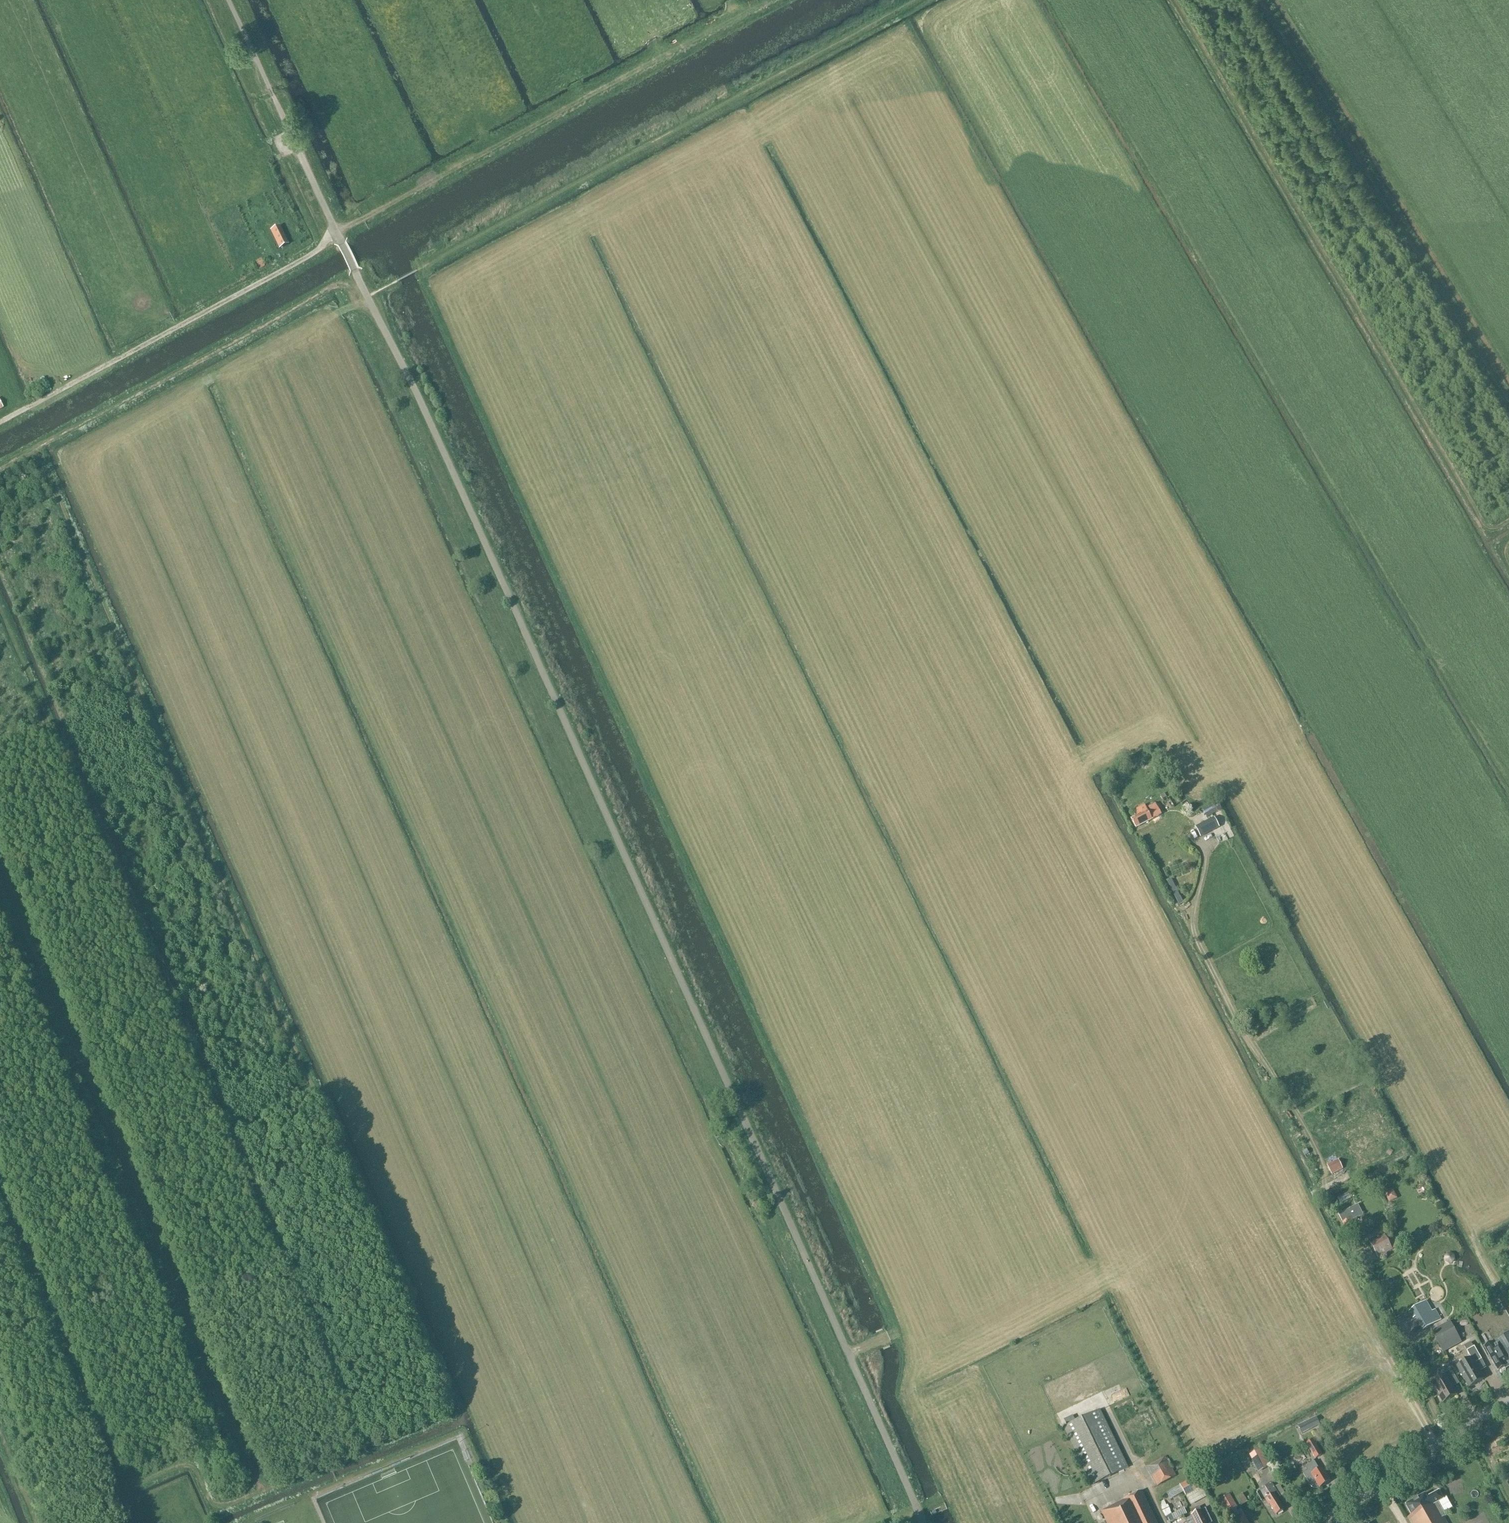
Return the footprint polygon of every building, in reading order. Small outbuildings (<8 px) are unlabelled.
[(281,226),(272,230),(280,248),(289,244),(281,226)] [(259,269),(264,266),(261,259),(256,261),(259,269)] [(1218,803),(1203,811),(1207,818),(1222,810),(1218,803)] [(1138,816),(1132,820),(1136,828),(1152,820),(1161,815),(1156,804),(1148,808),(1150,812),(1149,813),(1145,806),(1135,811),(1138,816)] [(1215,819),(1197,829),(1201,837),(1219,828),(1215,819)] [(1332,1175),(1343,1170),(1339,1160),(1327,1166),(1332,1175)] [(1400,1186),(1386,1193),(1390,1202),(1404,1195),(1400,1186)] [(1349,1191),(1338,1196),(1342,1204),(1353,1199),(1349,1191)] [(1354,1219),(1363,1215),(1358,1204),(1349,1209),(1339,1214),(1343,1222),(1343,1223),(1350,1236),(1360,1231),(1354,1219)] [(1394,1236),(1387,1240),(1384,1234),(1370,1242),(1378,1257),(1390,1251),(1390,1250),(1392,1249),(1399,1245),(1394,1236)] [(1448,1255),(1445,1258),(1446,1262),(1448,1264),(1452,1264),(1455,1261),(1454,1257),(1451,1255),(1448,1255)] [(1426,1301),(1409,1311),(1413,1317),(1416,1316),(1424,1330),(1438,1322),(1441,1320),(1436,1310),(1432,1312),(1426,1301)] [(1435,1335),(1442,1349),(1459,1339),(1452,1326),(1435,1335)] [(1491,1355),(1489,1356),(1498,1371),(1506,1366),(1505,1366),(1508,1364),(1508,1333),(1486,1346),(1491,1355)] [(1471,1359),(1458,1367),(1469,1387),(1484,1379),(1475,1363),(1482,1359),(1474,1347),(1467,1351),(1471,1359)] [(1443,1403),(1457,1395),(1449,1381),(1455,1378),(1448,1366),(1440,1370),(1444,1377),(1432,1384),(1443,1403)] [(1092,1485),(1128,1467),(1100,1410),(1064,1428),(1092,1485)] [(1316,1418),(1306,1423),(1310,1431),(1320,1425),(1316,1418)] [(1301,1435),(1310,1431),(1306,1423),(1297,1427),(1301,1435)] [(1316,1459),(1322,1455),(1313,1440),(1307,1444),(1316,1459)] [(1269,1468),(1261,1450),(1250,1455),(1259,1473),(1265,1470),(1269,1468)] [(1157,1486),(1176,1476),(1165,1457),(1147,1467),(1157,1486)] [(1318,1488),(1320,1487),(1320,1488),(1330,1482),(1323,1469),(1320,1470),(1315,1462),(1306,1467),(1308,1471),(1303,1474),(1304,1475),(1310,1486),(1311,1487),(1312,1487),(1313,1488),(1314,1488),(1315,1489),(1316,1489),(1317,1489),(1318,1488)] [(1195,1478),(1180,1486),(1186,1496),(1201,1489),(1195,1478)] [(1277,1515),(1284,1510),(1278,1500),(1280,1498),(1271,1483),(1265,1487),(1271,1496),(1266,1500),(1269,1505),(1270,1505),(1277,1515)] [(1142,1492),(1102,1512),(1107,1522),(1157,1522),(1142,1492)] [(1406,1505),(1412,1516),(1408,1518),(1411,1522),(1447,1522),(1444,1518),(1446,1517),(1438,1502),(1443,1499),(1439,1492),(1427,1498),(1425,1495),(1406,1505)] [(1238,1508),(1229,1494),(1219,1500),(1228,1514),(1231,1512),(1233,1515),(1232,1516),(1236,1521),(1236,1522),(1249,1522),(1245,1516),(1244,1516),(1241,1511),(1239,1512),(1237,1509),(1238,1508)] [(1248,1503),(1242,1494),(1237,1497),(1243,1505),(1248,1503)] [(1164,1501),(1160,1503),(1160,1504),(1160,1505),(1166,1518),(1167,1517),(1172,1515),(1168,1505),(1167,1506),(1164,1501)] [(1185,1509),(1168,1517),(1171,1522),(1188,1514),(1185,1509)] [(1206,1509),(1191,1516),(1195,1522),(1213,1522),(1206,1509)]
